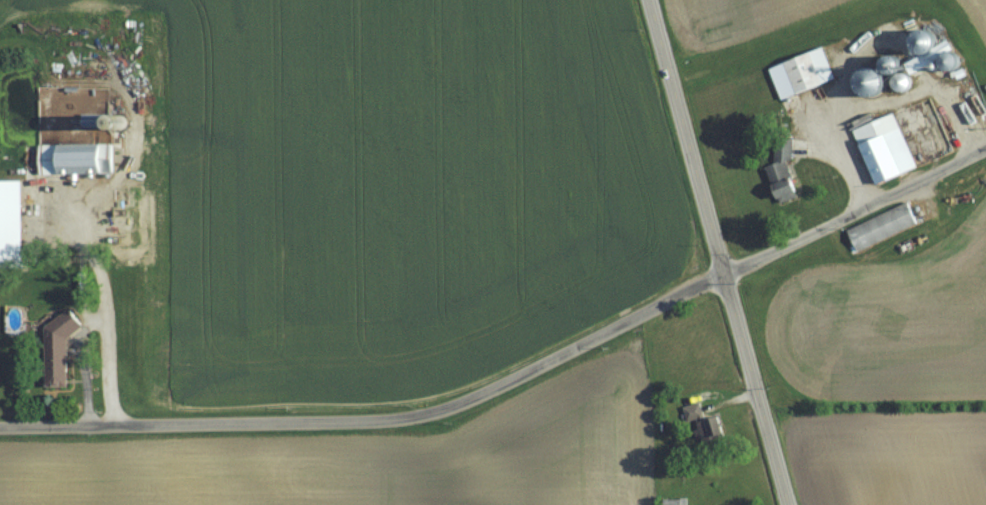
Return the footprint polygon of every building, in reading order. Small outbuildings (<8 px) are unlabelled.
[(771,67),(781,100),(838,82),(828,49),(771,67)] [(897,111),(857,126),(878,185),(918,170),(897,111)] [(768,167),(779,202),(803,195),(793,161),(798,160),(791,140),(776,145),(781,163),(768,167)] [(44,174),(115,173),(115,143),(44,144),(44,174)] [(29,268),(28,179),(0,180),(0,268),(29,268)] [(919,225),(910,202),(847,228),(857,251),(919,225)] [(49,385),(72,385),(71,331),(81,331),(81,317),(48,318),(49,385)] [(723,416),(705,420),(702,403),(687,406),(696,445),(728,437),(723,416)]
